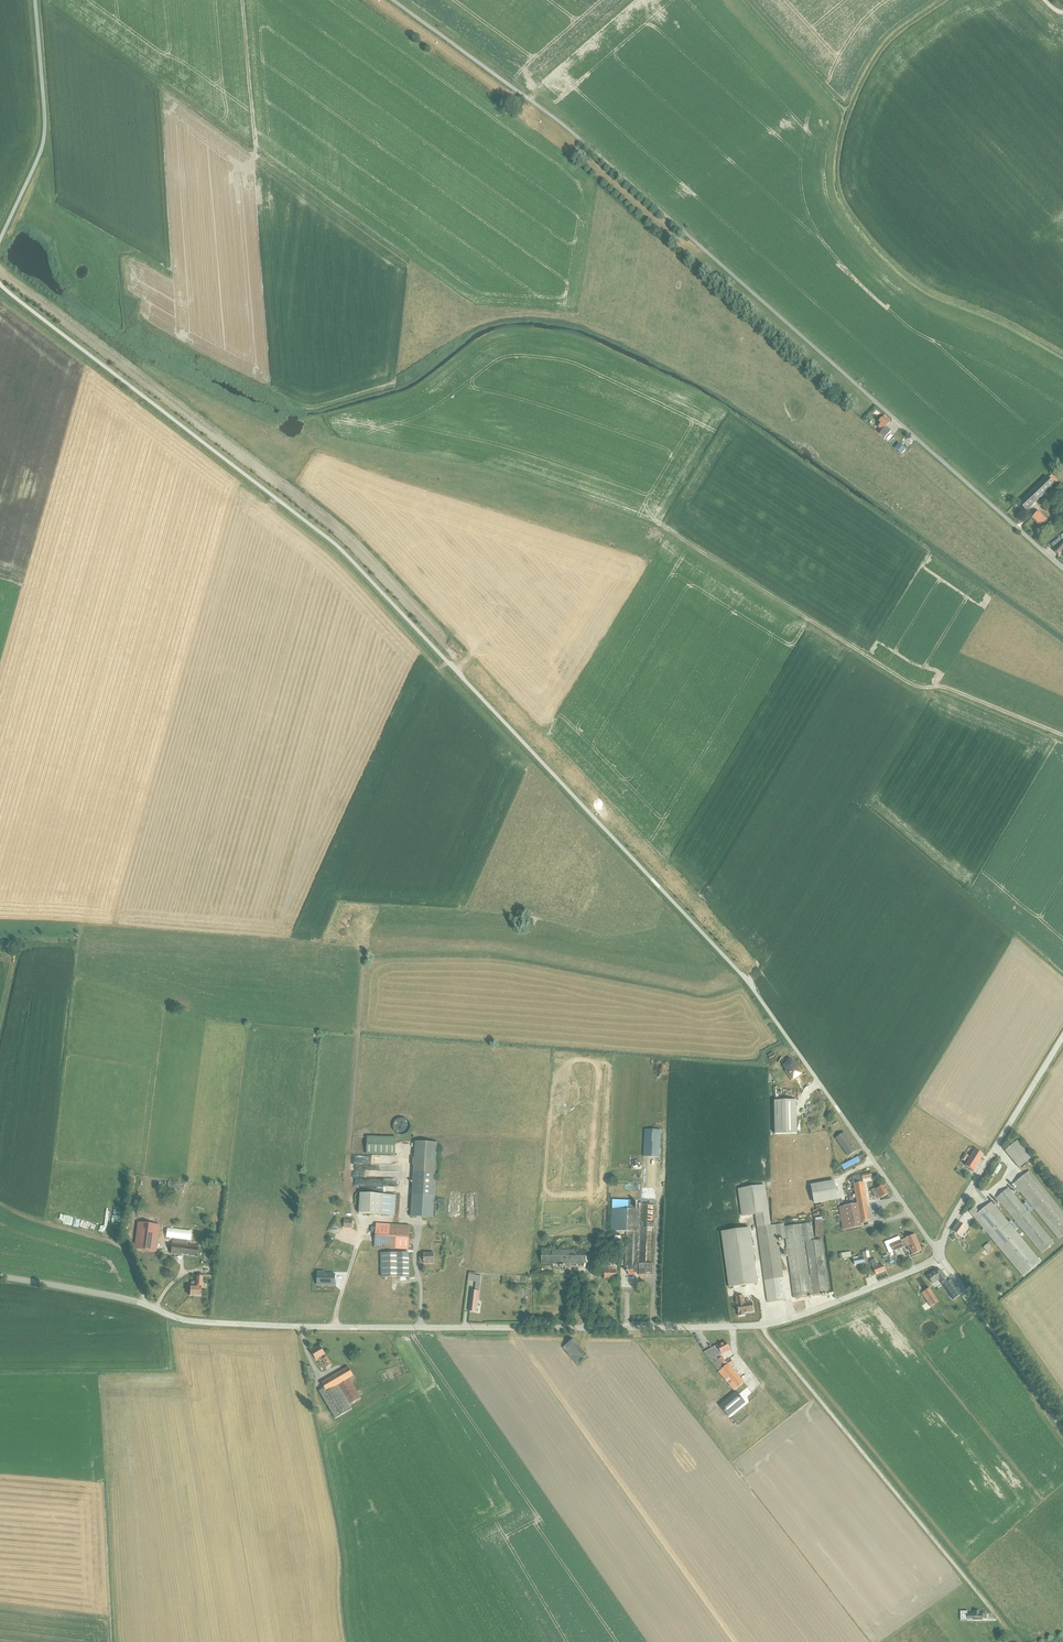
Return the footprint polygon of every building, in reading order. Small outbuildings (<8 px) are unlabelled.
[(884,432),(881,435),(884,439),(891,432),(885,427),(889,423),(884,419),(877,426),(884,432)] [(901,454),(907,449),(901,442),(895,448),(901,454)] [(1044,474),(1013,504),(1023,514),(1054,485),(1044,474)] [(1040,509),(1035,515),(1043,523),(1048,517),(1040,509)] [(1051,545),(1057,550),(1062,543),(1062,541),(1059,537),(1051,545)] [(792,1081),(803,1074),(792,1058),(783,1064),(787,1070),(785,1071),(792,1081)] [(775,1099),(775,1134),(798,1134),(797,1099),(775,1099)] [(858,1148),(846,1132),(838,1138),(850,1154),(858,1148)] [(397,1137),(368,1136),(367,1155),(396,1156),(397,1137)] [(1018,1141),(1005,1150),(1019,1168),(1032,1159),(1018,1141)] [(965,1168),(972,1172),(982,1155),(975,1151),(965,1168)] [(859,1156),(842,1165),(845,1170),(862,1161),(859,1156)] [(376,1159),(369,1158),(369,1164),(395,1165),(395,1158),(376,1157),(376,1159)] [(434,1217),(434,1203),(434,1162),(414,1161),(412,1216),(434,1217)] [(1029,1174),(1014,1186),(1058,1241),(1062,1236),(1062,1217),(1029,1174)] [(870,1222),(864,1182),(871,1181),(870,1175),(852,1178),(856,1203),(840,1205),(840,1207),(844,1233),(864,1230),(863,1223),(870,1222)] [(836,1180),(812,1183),(815,1203),(839,1200),(836,1180)] [(185,1183),(168,1182),(168,1188),(184,1190),(185,1183)] [(764,1185),(736,1189),(740,1216),(754,1214),(756,1229),(770,1227),(764,1185)] [(890,1196),(886,1187),(879,1191),(883,1200),(890,1196)] [(1051,1246),(1007,1192),(997,1200),(1041,1254),(1051,1246)] [(366,1197),(366,1214),(396,1215),(396,1197),(366,1197)] [(651,1276),(653,1206),(639,1205),(639,1210),(611,1209),(610,1232),(625,1232),(624,1239),(610,1238),(610,1245),(623,1245),(622,1272),(637,1273),(637,1275),(651,1276)] [(1039,1264),(992,1205),(981,1214),(1028,1273),(1039,1264)] [(138,1222),(134,1249),(157,1252),(160,1225),(138,1222)] [(968,1227),(962,1222),(955,1232),(961,1237),(968,1227)] [(794,1298),(828,1294),(821,1241),(814,1242),(811,1224),(783,1228),(783,1224),(770,1227),(756,1229),(754,1230),(761,1281),(782,1278),(777,1241),(786,1240),(794,1298)] [(378,1247),(411,1248),(412,1226),(379,1225),(378,1247)] [(353,1239),(353,1229),(337,1228),(336,1238),(353,1239)] [(751,1229),(721,1234),(730,1290),(760,1286),(751,1229)] [(917,1237),(887,1249),(889,1254),(910,1246),(914,1257),(923,1253),(917,1237)] [(171,1254),(197,1257),(199,1242),(187,1240),(187,1245),(172,1243),(171,1254)] [(987,1252),(993,1247),(989,1242),(983,1247),(987,1252)] [(540,1248),(540,1263),(588,1263),(588,1247),(540,1248)] [(385,1255),(384,1278),(410,1278),(410,1255),(385,1255)] [(434,1264),(434,1255),(423,1255),(422,1264),(434,1264)] [(868,1267),(868,1255),(862,1256),(862,1259),(854,1260),(855,1265),(864,1264),(864,1267),(868,1267)] [(957,1290),(938,1266),(929,1272),(948,1297),(957,1290)] [(602,1274),(602,1281),(615,1281),(615,1267),(608,1267),(609,1274),(602,1274)] [(875,1270),(877,1277),(887,1273),(885,1267),(875,1270)] [(469,1273),(469,1281),(486,1281),(486,1273),(469,1273)] [(190,1286),(190,1296),(201,1297),(202,1275),(198,1275),(197,1283),(194,1283),(194,1286),(190,1286)] [(479,1287),(468,1286),(466,1312),(478,1312),(479,1287)] [(930,1308),(939,1301),(927,1287),(923,1290),(920,1287),(913,1292),(918,1297),(920,1295),(930,1308)] [(741,1316),(756,1314),(755,1303),(747,1304),(746,1296),(739,1298),(741,1316)] [(900,1310),(894,1314),(901,1322),(906,1317),(900,1310)] [(575,1335),(563,1345),(578,1364),(590,1355),(575,1335)] [(716,1343),(703,1354),(734,1390),(717,1404),(727,1416),(741,1405),(738,1402),(750,1392),(721,1356),(729,1349),(724,1343),(719,1347),(716,1343)] [(321,1346),(311,1351),(316,1360),(320,1358),(322,1360),(323,1360),(327,1367),(332,1365),(321,1346)] [(690,1365),(696,1371),(702,1365),(696,1359),(690,1365)] [(349,1367),(322,1382),(325,1388),(319,1391),(335,1419),(352,1409),(350,1404),(339,1385),(350,1378),(351,1380),(355,1378),(349,1367)] [(339,1385),(350,1404),(361,1398),(351,1380),(350,1378),(339,1385)] [(960,1620),(982,1620),(982,1618),(986,1618),(986,1613),(979,1613),(979,1610),(973,1610),(973,1613),(968,1613),(968,1610),(960,1610),(960,1620)]
